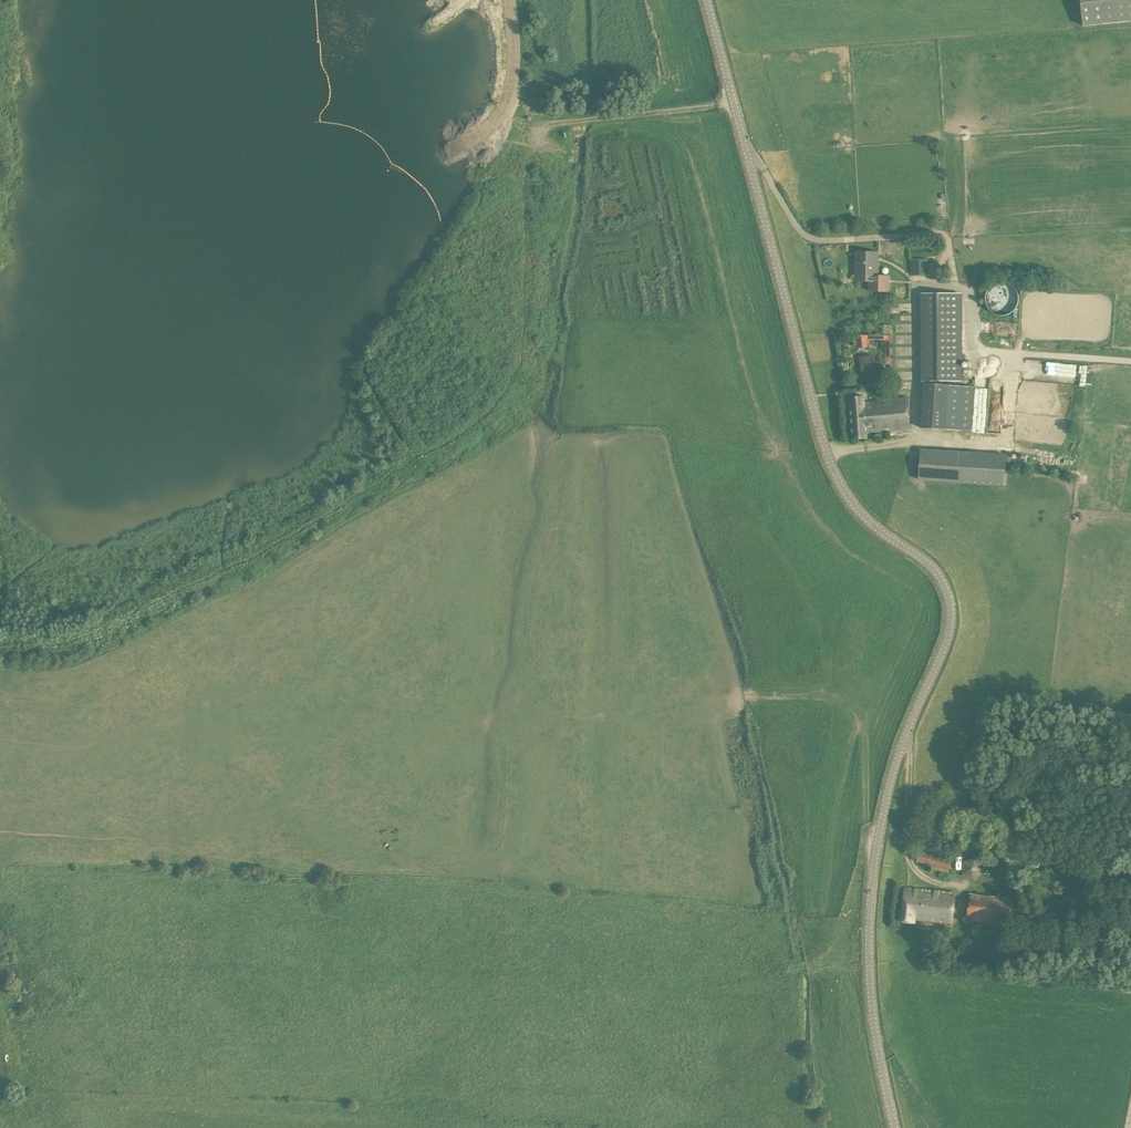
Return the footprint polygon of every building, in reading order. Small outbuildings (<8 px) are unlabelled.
[(1130,21),(1130,0),(1081,0),(1084,26),(1130,21)] [(878,281),(878,253),(857,252),(857,280),(878,281)] [(1001,316),(1003,316),(1004,316),(1006,316),(1007,315),(1009,315),(1011,314),(1012,313),(1014,312),(1015,311),(1016,310),(1017,309),(1017,307),(1018,306),(1019,305),(1019,303),(1019,302),(1019,300),(1020,299),(1019,298),(1019,296),(1019,295),(1019,293),(1018,292),(1017,291),(1017,289),(1016,288),(1015,287),(1014,286),(1012,285),(1011,285),(1010,284),(1009,283),(1007,283),(1006,283),(1004,282),(1003,282),(1001,282),(1000,282),(998,283),(997,283),(996,284),(994,284),(993,285),(992,286),(991,287),(990,288),(989,289),(988,291),(988,292),(987,293),(987,295),(986,296),(986,298),(986,299),(986,300),(986,302),(987,303),(987,305),(988,306),(988,307),(989,309),(990,310),(991,311),(992,312),(993,313),(994,314),(996,314),(997,315),(998,315),(1000,316),(1001,316)] [(921,293),(922,381),(963,381),(962,293),(921,293)] [(891,326),(890,326),(883,326),(883,334),(891,334),(891,326)] [(876,355),(861,355),(862,370),(877,370),(876,355)] [(1079,365),(1075,380),(1091,384),(1095,369),(1079,365)] [(1000,422),(1005,383),(992,382),(991,394),(977,393),(975,407),(987,408),(985,421),(1000,422)] [(971,431),(975,386),(926,383),(923,427),(971,431)] [(866,402),(865,397),(851,398),(853,438),(867,437),(867,432),(910,428),(909,398),(866,402)] [(919,479),(1005,485),(1007,455),(921,449),(919,479)] [(947,872),(951,861),(921,851),(917,862),(947,872)] [(962,875),(982,878),(985,859),(965,856),(962,875)] [(953,923),(956,893),(905,889),(902,922),(915,923),(916,919),(953,923)] [(982,901),(980,921),(1011,924),(1013,904),(982,901)]
